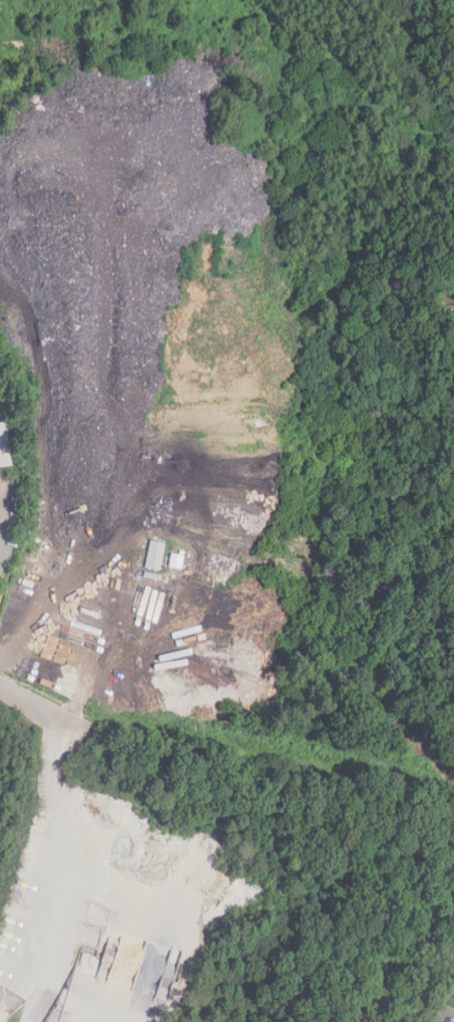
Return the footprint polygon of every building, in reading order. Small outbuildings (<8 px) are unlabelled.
[(13,466),(0,468),(0,423),(7,422),(13,466)] [(160,571),(146,569),(151,541),(165,544),(160,571)]
